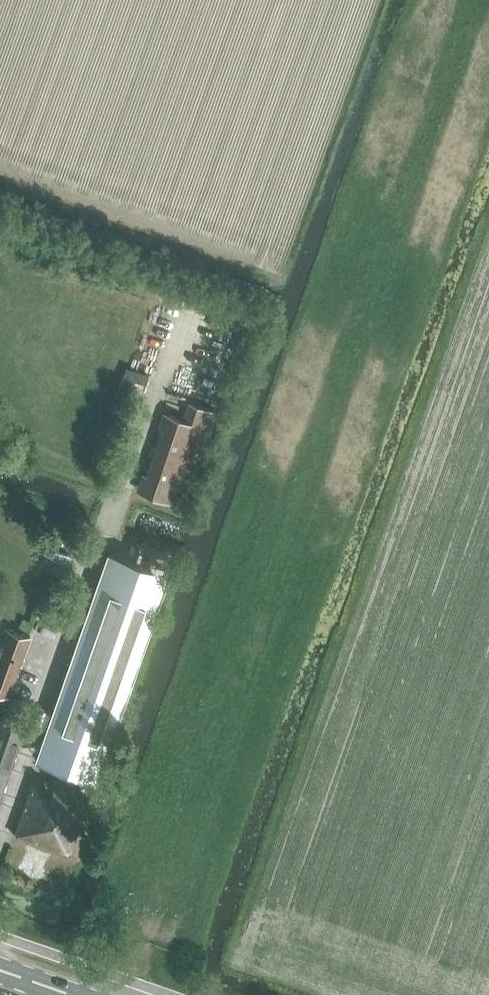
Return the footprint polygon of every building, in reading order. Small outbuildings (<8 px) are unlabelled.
[(145,493),(184,506),(216,412),(188,402),(182,419),(171,415),(145,493)] [(103,754),(166,573),(165,573),(131,561),(120,558),(109,592),(105,590),(104,591),(103,592),(104,592),(81,657),(80,658),(81,658),(81,659),(84,661),(73,694),(69,692),(69,693),(68,693),(68,694),(69,694),(58,725),(57,725),(57,726),(58,726),(57,727),(61,728),(48,764),(62,769),(78,774),(94,780),(103,754)] [(8,696),(30,636),(4,627),(0,638),(0,693),(8,696)] [(16,752),(0,746),(0,798),(16,752)] [(14,836),(68,855),(88,799),(72,793),(78,774),(62,769),(56,785),(34,778),(14,836)]
